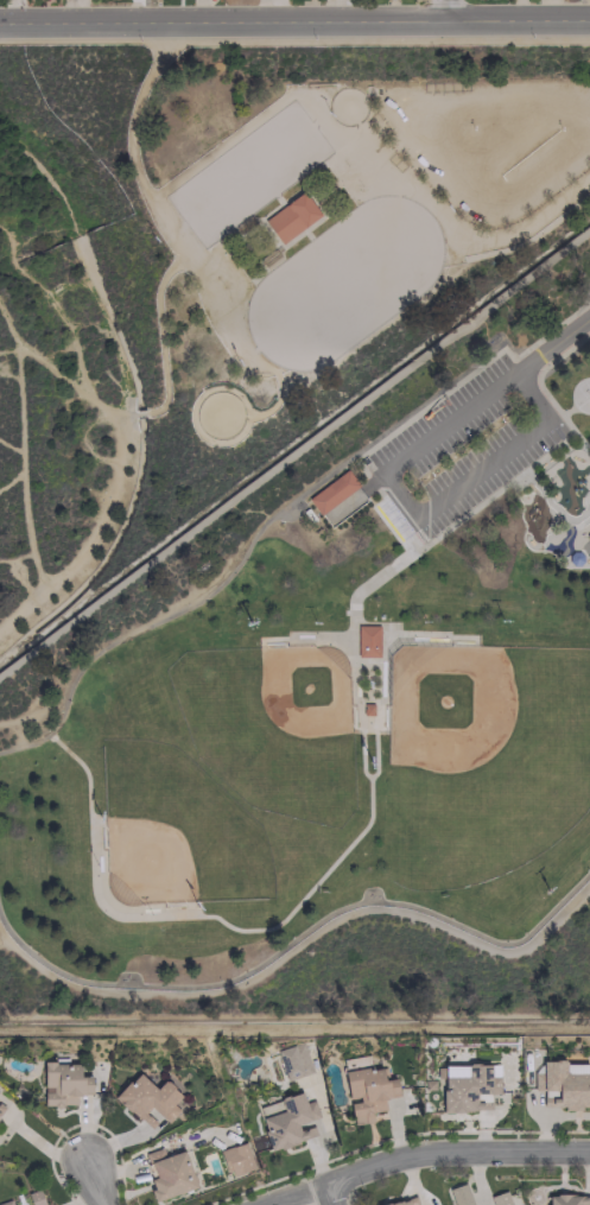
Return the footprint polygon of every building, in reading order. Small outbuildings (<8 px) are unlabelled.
[(264,221),(303,191),(322,215),(283,246),(264,221)] [(307,499),(319,514),(359,484),(347,469),(307,499)] [(357,624),(379,624),(379,655),(356,655),(357,624)] [(362,704),(362,714),(373,714),(373,704),(362,704)] [(276,1048),(283,1079),(310,1074),(303,1042),(276,1048)] [(587,1061),(541,1062),(541,1072),(532,1072),(532,1090),(541,1090),(541,1108),(588,1108),(587,1061)] [(90,1075),(78,1075),(78,1063),(43,1063),(44,1105),(75,1105),(75,1094),(90,1093),(90,1075)] [(481,1112),(481,1101),(488,1101),(489,1066),(442,1064),(441,1111),(481,1112)] [(344,1070),(350,1124),(371,1122),(370,1111),(383,1110),(382,1097),(396,1095),(395,1078),(382,1079),(380,1066),(344,1070)] [(180,1096),(163,1079),(154,1089),(137,1072),(113,1096),(149,1132),(162,1119),(166,1122),(178,1110),(172,1104),(180,1096)] [(268,1149),(314,1137),(302,1091),(278,1097),(281,1109),(270,1111),(270,1114),(260,1116),(268,1149)] [(253,1168),(243,1141),(218,1150),(228,1177),(253,1168)] [(184,1150),(163,1156),(161,1148),(145,1152),(152,1177),(147,1178),(153,1200),(194,1189),(184,1150)] [(465,1182),(449,1187),(455,1204),(472,1204),(465,1182)] [(490,1204),(510,1204),(505,1190),(487,1196),(490,1204)] [(547,1194),(547,1204),(589,1204),(589,1195),(547,1194)]
